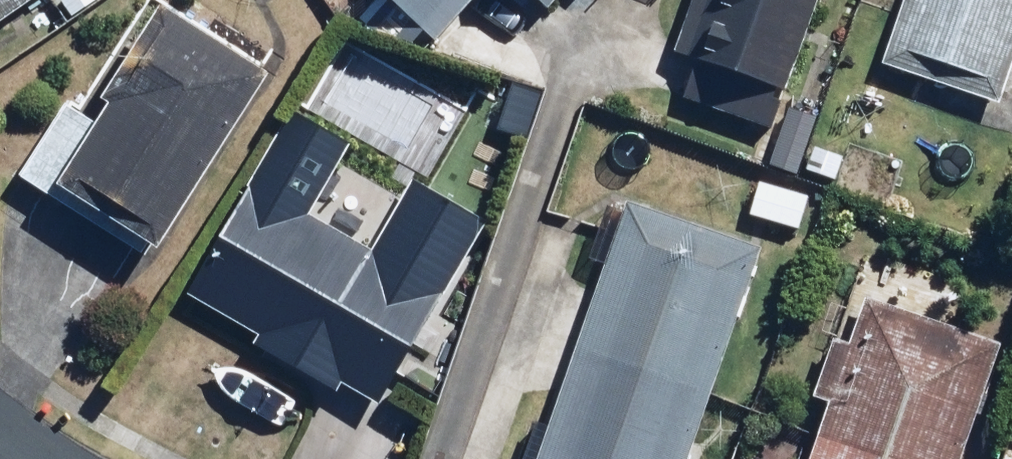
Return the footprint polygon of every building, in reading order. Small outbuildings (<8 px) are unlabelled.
[(43,0),(0,0),(0,31),(43,0)] [(431,41),(470,0),(387,0),(431,41)] [(547,27),(572,0),(518,0),(547,27)] [(700,56),(684,106),(776,135),(818,0),(693,0),(678,49),(700,56)] [(882,66),(1002,107),(1011,76),(1011,0),(904,0),(882,66)] [(277,76),(155,1),(85,107),(76,101),(27,180),(162,263),(277,76)] [(544,99),(485,73),(468,112),(526,138),(544,99)] [(382,408),(491,225),(414,180),(372,251),(255,182),(192,287),(265,330),(256,344),(341,394),(346,386),(382,408)] [(811,198),(759,185),(749,222),(801,235),(811,198)] [(617,200),(534,458),(698,458),(766,248),(617,200)] [(1003,343),(868,302),(857,338),(835,332),(813,403),(823,406),(807,458),(967,458),(1003,343)]
